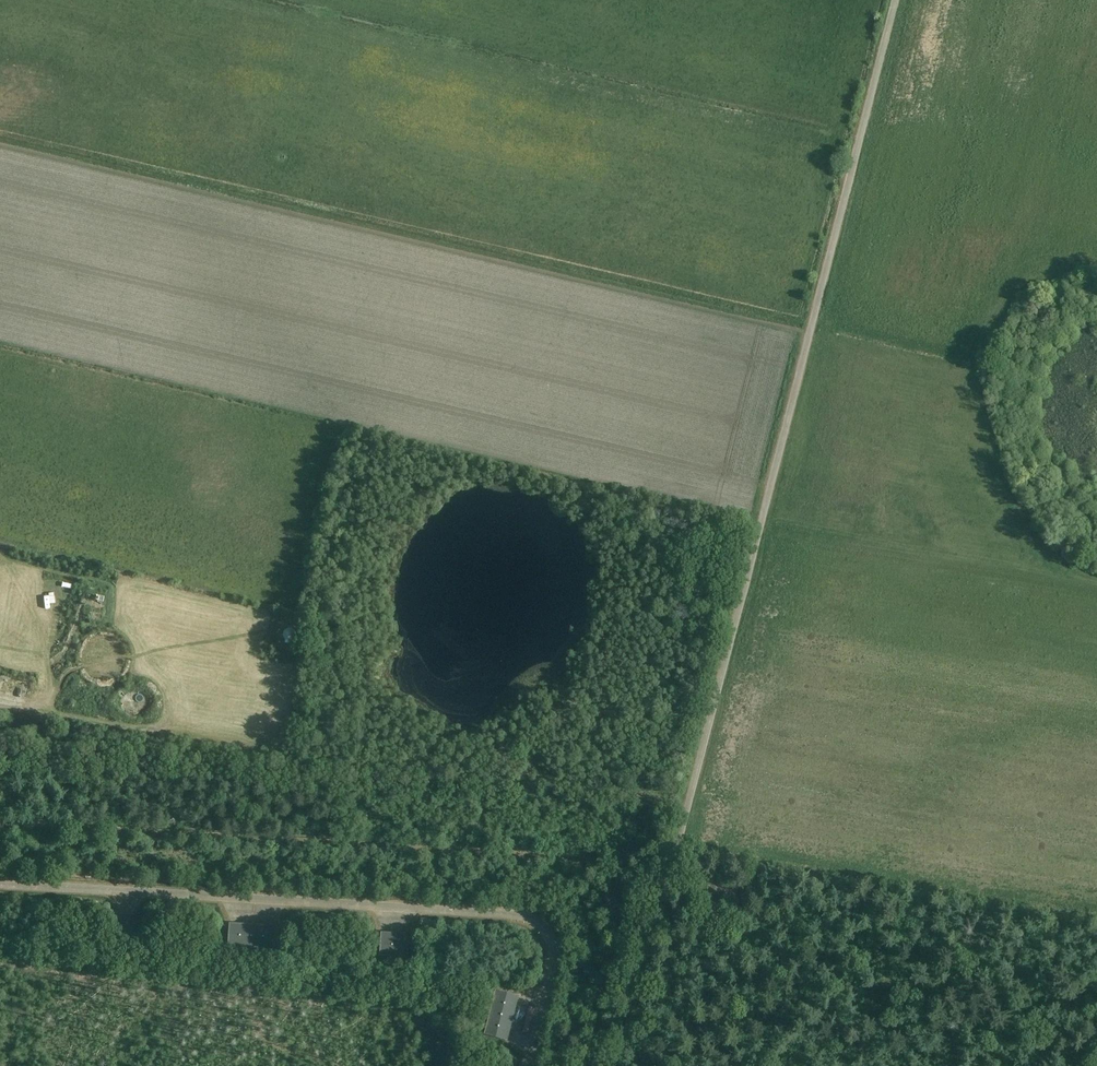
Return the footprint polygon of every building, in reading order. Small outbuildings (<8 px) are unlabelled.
[(132,933),(133,918),(120,917),(119,932),(132,933)] [(275,951),(276,927),(230,924),(229,948),(275,951)] [(403,958),(405,934),(382,933),(380,956),(403,958)] [(508,1041),(519,996),(496,990),(484,1034),(508,1041)]
